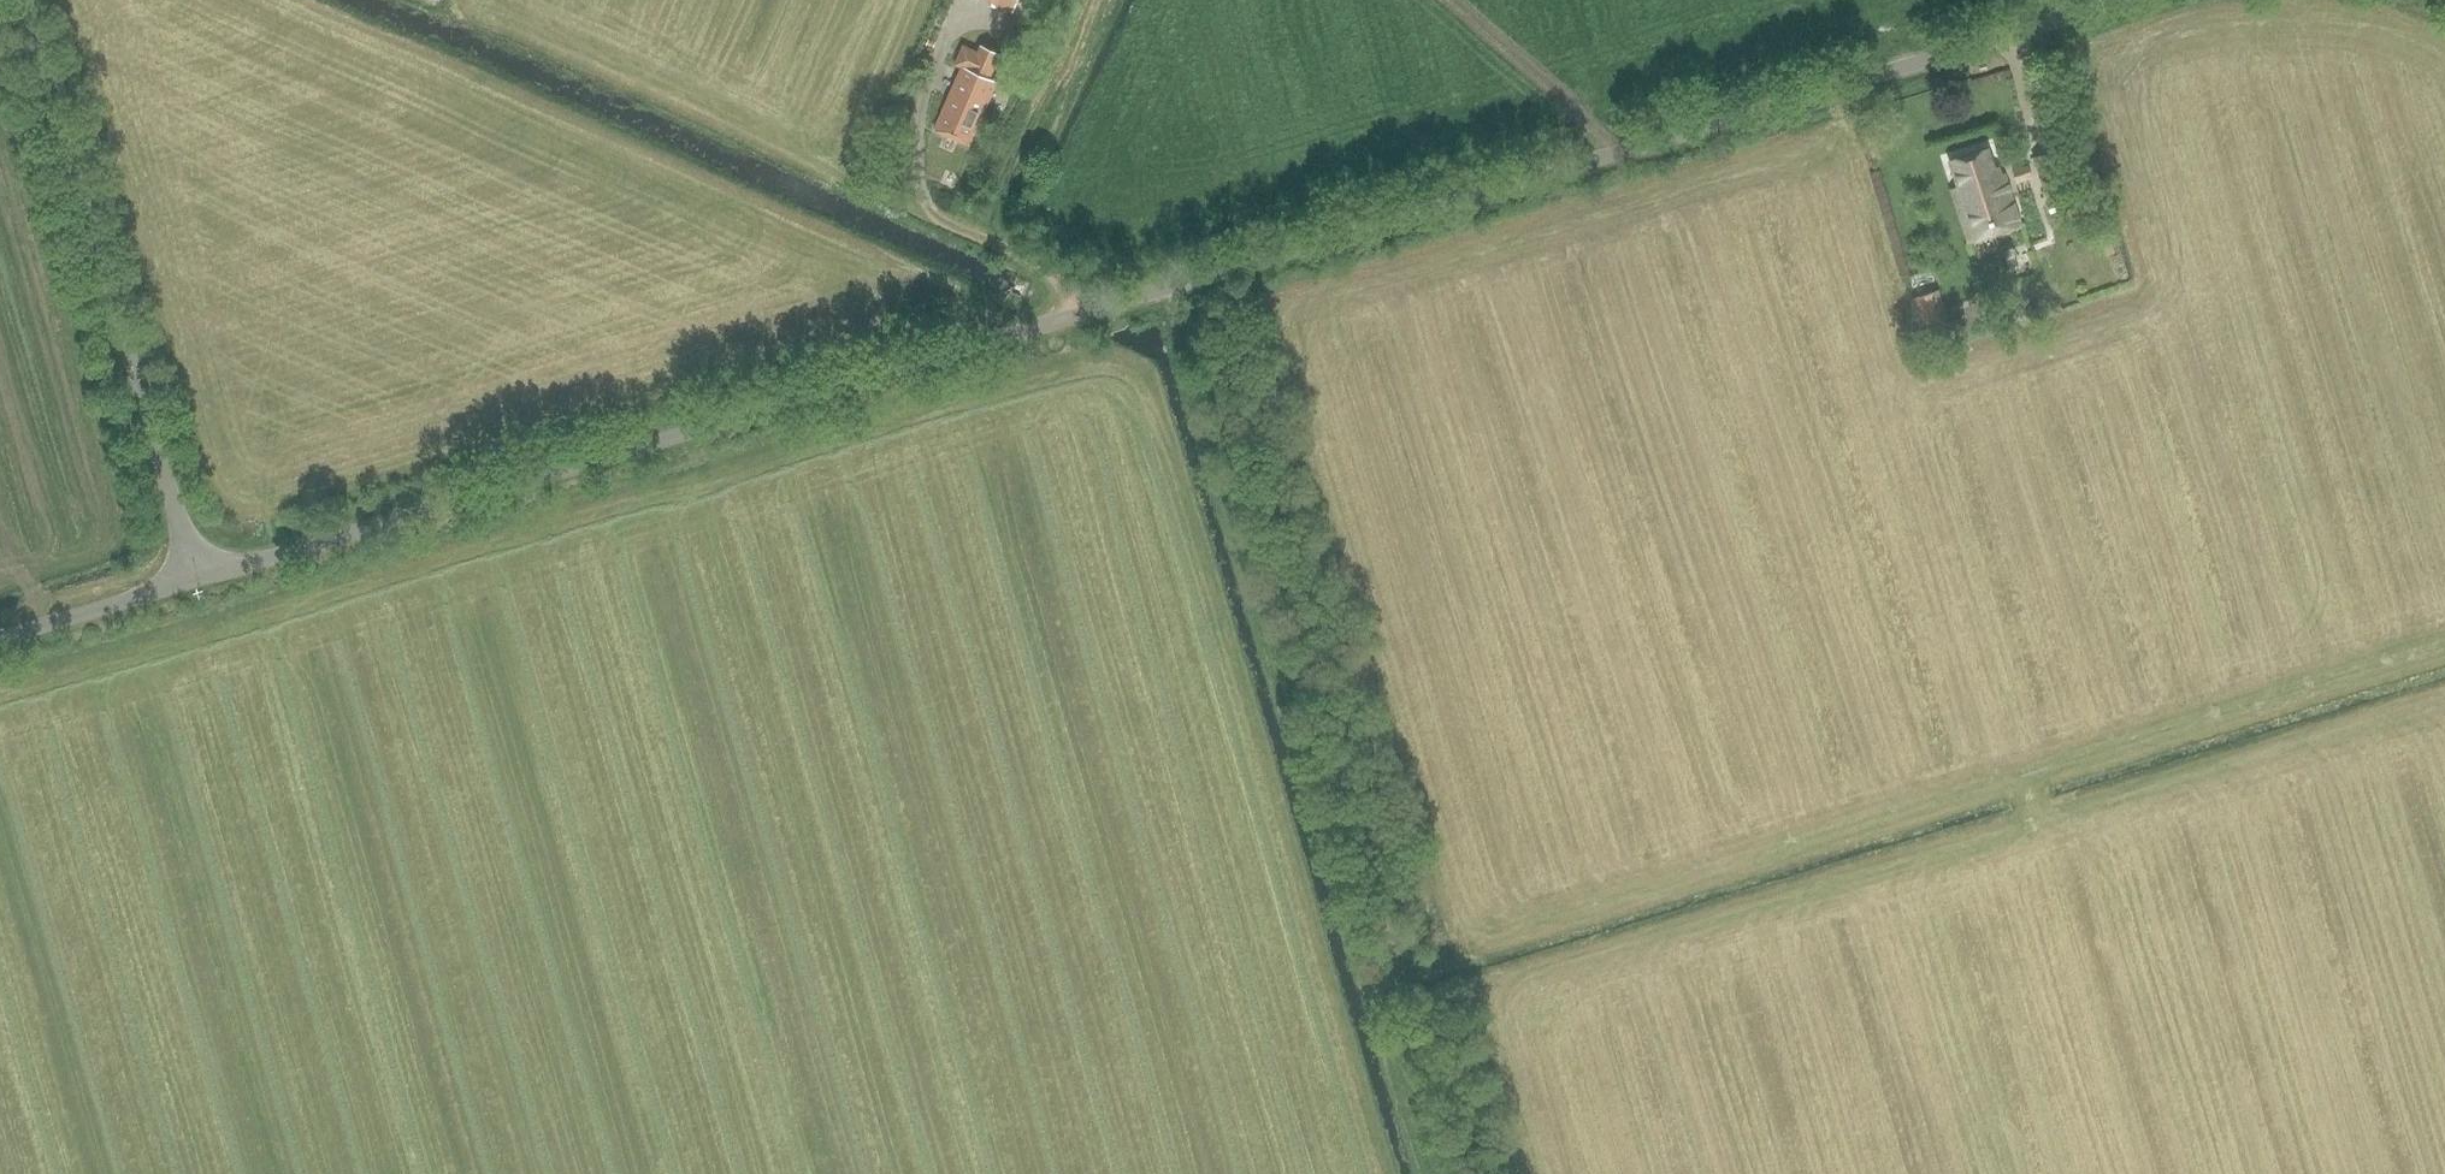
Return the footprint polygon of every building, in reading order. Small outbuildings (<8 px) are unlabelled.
[(1035,0),(988,0),(1013,11),(1015,8),(1029,14),(1035,0)] [(950,100),(936,131),(969,145),(996,83),(989,79),(1001,53),(981,44),(977,52),(964,46),(956,64),(964,67),(950,100)] [(1015,89),(1026,67),(1016,62),(1005,83),(1015,89)] [(1997,176),(1988,148),(1950,160),(1958,186),(1952,188),(1968,242),(2020,227),(2004,174),(1997,176)] [(2017,184),(2034,179),(2029,164),(2012,169),(2017,184)] [(1948,319),(1939,289),(1913,297),(1922,327),(1948,319)]
